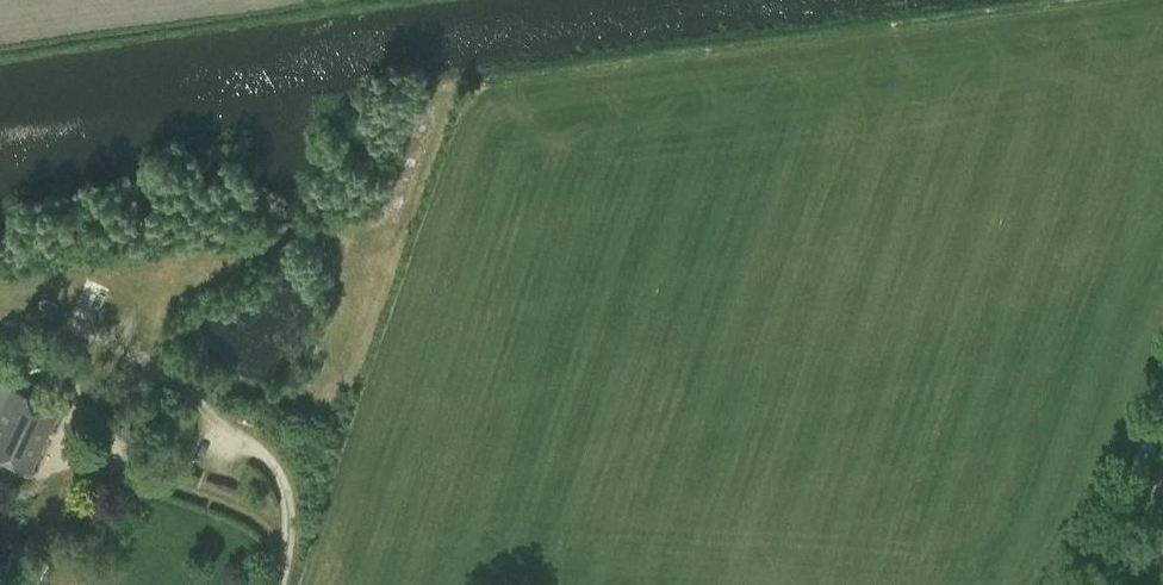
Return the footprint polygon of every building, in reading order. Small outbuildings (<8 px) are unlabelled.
[(72,330),(91,334),(102,284),(83,280),(72,330)] [(30,470),(59,409),(9,386),(0,406),(0,456),(30,470)] [(9,576),(23,546),(5,537),(0,547),(0,571),(9,576)]
